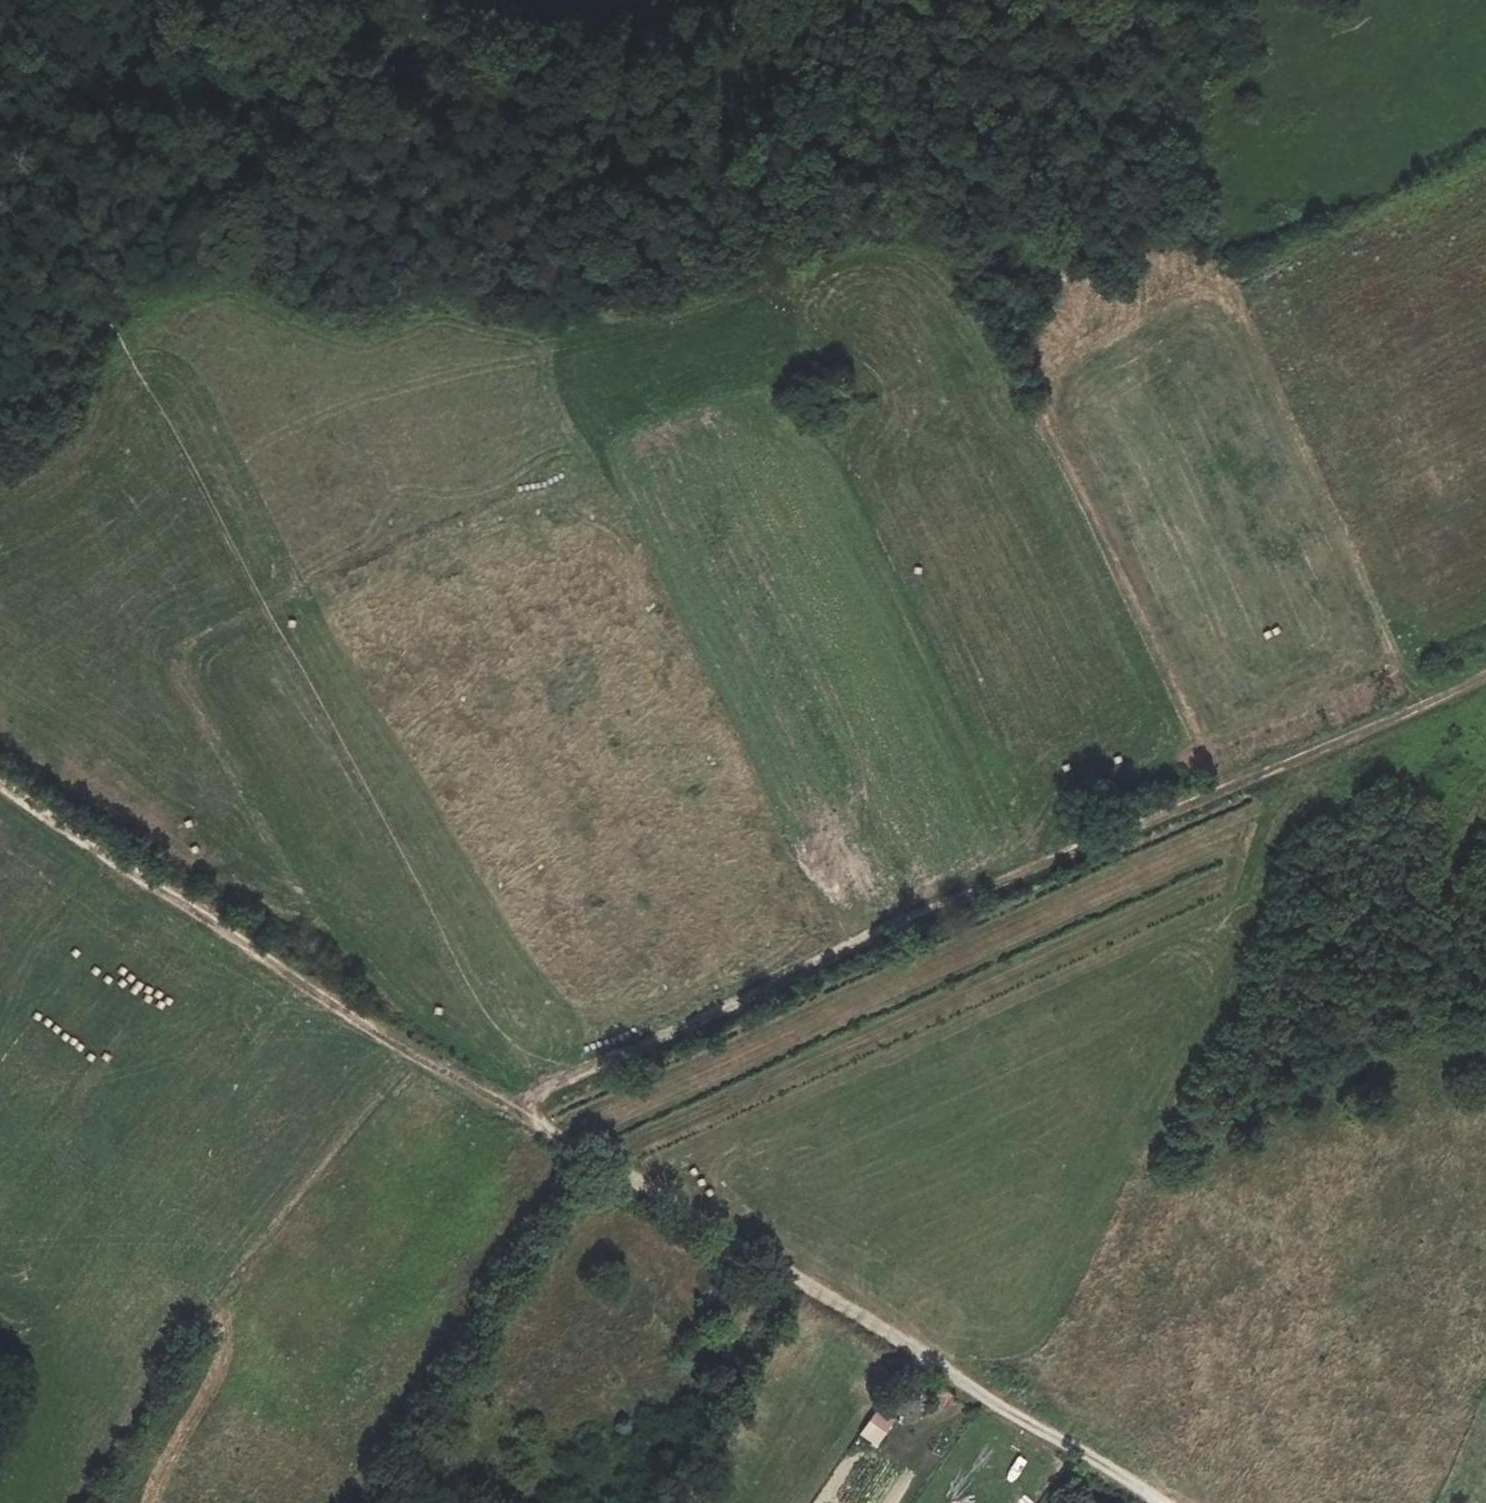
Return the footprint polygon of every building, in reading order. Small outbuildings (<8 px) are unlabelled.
[(875,1408),(857,1436),(876,1448),(894,1420),(875,1408)]
